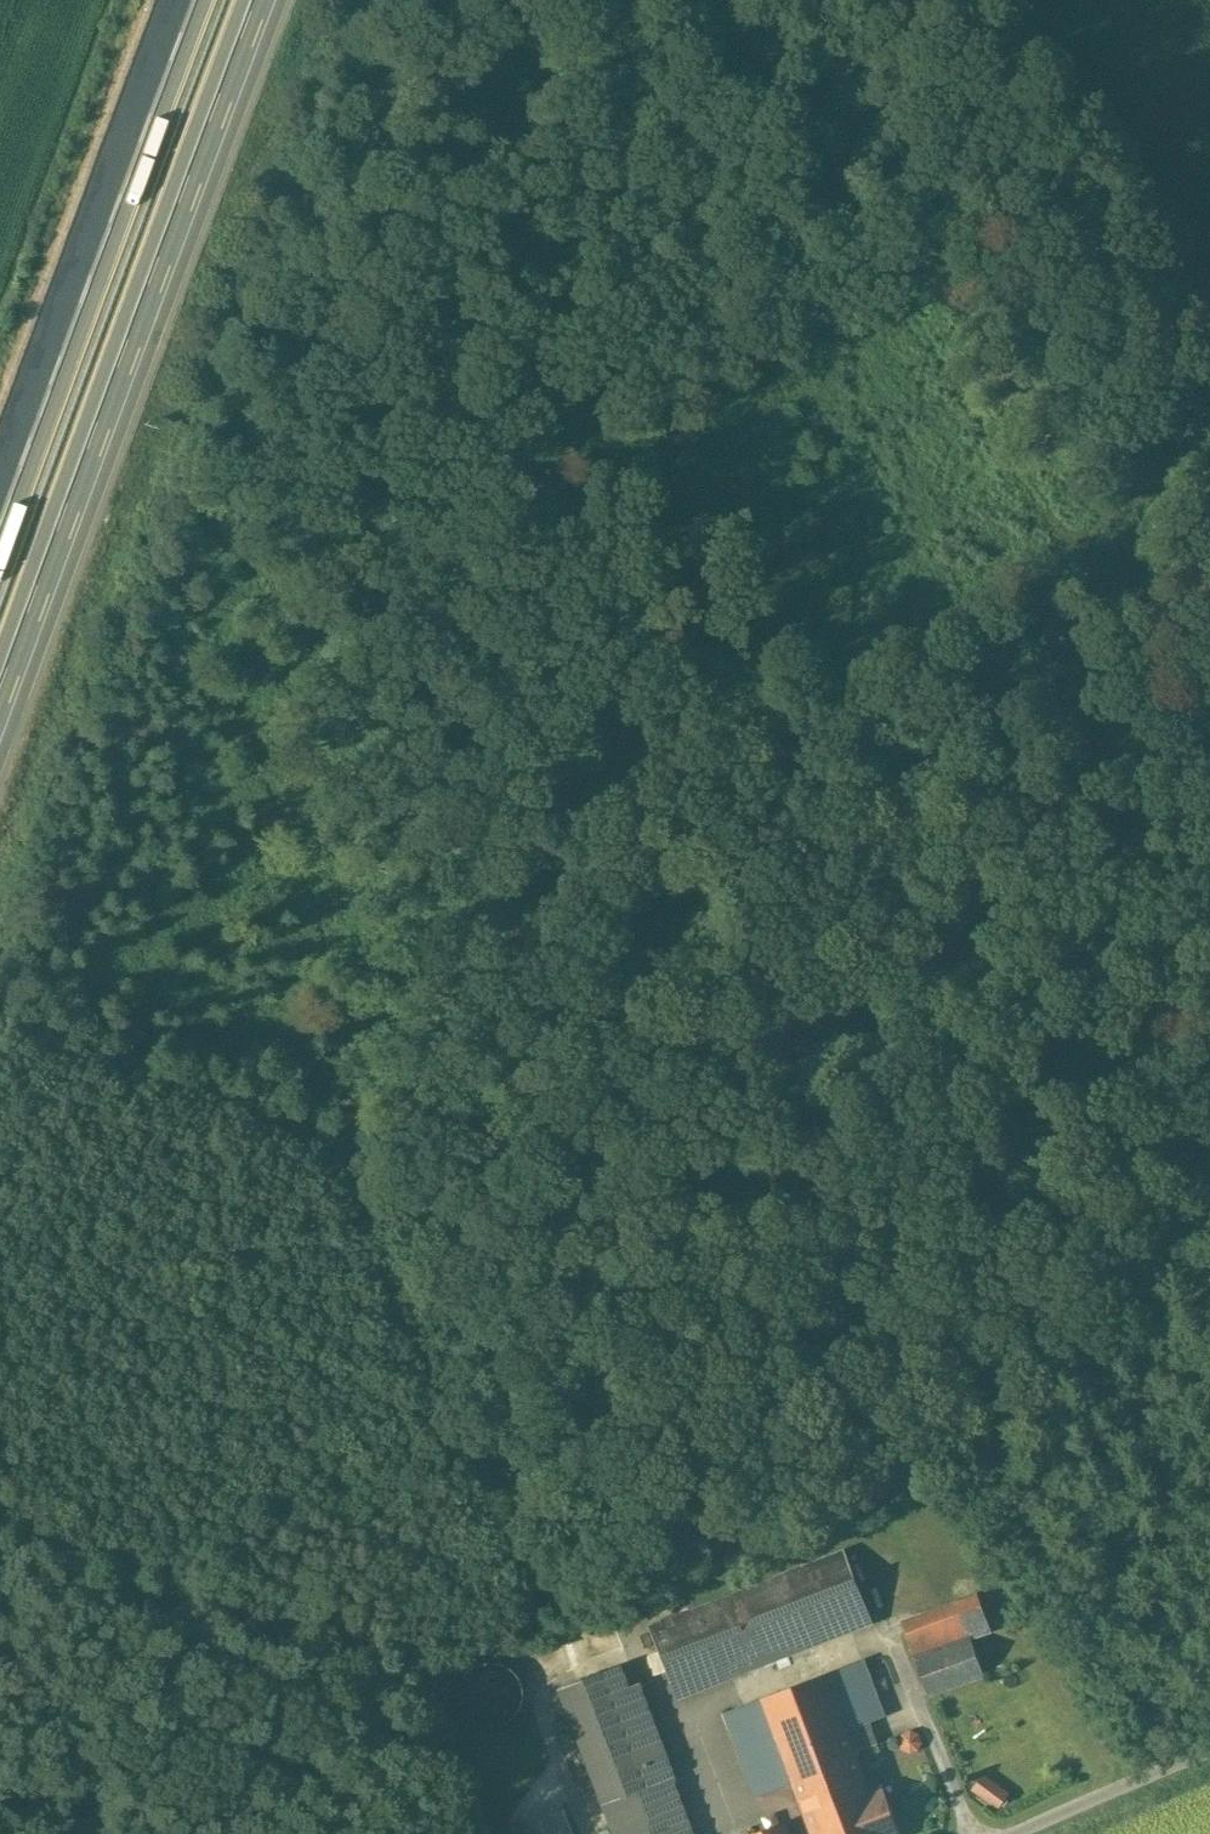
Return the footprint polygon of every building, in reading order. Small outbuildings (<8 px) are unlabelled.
[(845,1552),(649,1627),(675,1697),(871,1623),(845,1552)] [(994,1630),(983,1606),(906,1634),(929,1694),(984,1676),(971,1638),(994,1630)] [(888,1809),(876,1813),(845,1730),(883,1716),(862,1661),(727,1713),(758,1796),(786,1785),(782,1775),(791,1772),(814,1833),(898,1833),(888,1809)] [(509,1669),(496,1663),(481,1664),(468,1670),(459,1682),(456,1696),(460,1711),(470,1722),(483,1727),(498,1727),(511,1720),(519,1709),(522,1694),(518,1680),(509,1669)] [(602,1672),(558,1689),(612,1833),(694,1833),(664,1754),(637,1764),(602,1672)] [(1010,1806),(1019,1787),(988,1772),(979,1791),(1010,1806)]
